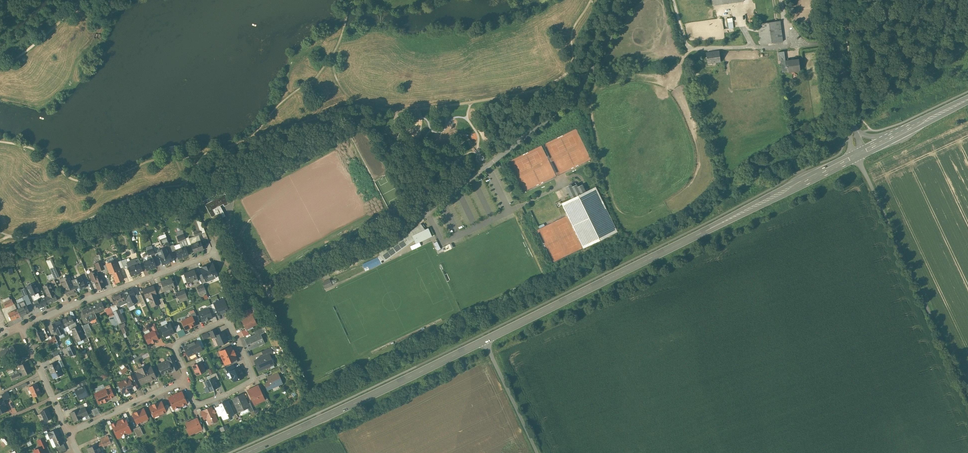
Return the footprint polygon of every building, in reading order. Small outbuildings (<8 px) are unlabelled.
[(780,20),(757,23),(760,44),(782,41),(780,20)] [(713,51),(713,52),(707,53),(707,62),(716,61),(716,62),(720,62),(719,50),(713,51)] [(785,59),(780,60),(781,72),(800,70),(799,59),(785,60),(785,59)] [(568,191),(571,198),(585,191),(582,184),(577,186),(576,184),(571,186),(572,189),(568,191)] [(561,203),(567,215),(583,248),(617,231),(595,186),(585,191),(571,198),(561,203)] [(225,193),(204,204),(211,217),(213,216),(218,226),(223,223),(218,213),(214,216),(213,213),(214,212),(212,208),(215,206),(216,208),(220,205),(219,204),(222,203),(224,206),(230,203),(225,193)] [(421,223),(379,253),(385,260),(414,239),(416,243),(432,235),(432,234),(433,234),(431,230),(430,230),(429,226),(425,228),(421,223)] [(166,237),(160,240),(163,248),(170,246),(166,237)] [(200,241),(191,244),(194,253),(203,249),(200,241)] [(185,247),(175,250),(178,258),(188,255),(185,247)] [(167,253),(159,256),(162,264),(172,261),(169,253),(167,253)] [(378,256),(363,263),(365,270),(381,262),(378,256)] [(45,260),(49,269),(55,266),(51,258),(45,260)] [(153,258),(143,262),(146,270),(156,266),(153,258)] [(128,267),(131,275),(140,272),(137,265),(137,264),(136,264),(135,260),(134,259),(126,262),(128,267)] [(101,260),(95,263),(98,271),(104,269),(101,260)] [(82,263),(76,266),(80,274),(85,272),(82,263)] [(210,264),(200,267),(203,275),(213,272),(210,264)] [(53,278),(54,279),(59,277),(55,266),(49,269),(53,278)] [(122,279),(119,269),(112,272),(116,282),(122,279)] [(194,270),(183,273),(186,282),(193,279),(197,278),(194,270)] [(95,271),(89,273),(92,280),(94,279),(97,289),(104,286),(101,276),(98,277),(95,271)] [(65,277),(60,279),(67,295),(76,291),(73,284),(70,278),(66,280),(65,278),(66,278),(65,277)] [(73,284),(76,291),(85,287),(82,280),(80,281),(79,277),(72,280),(73,284)] [(51,287),(56,285),(54,279),(53,278),(48,280),(49,283),(51,287)] [(171,278),(161,282),(163,287),(164,290),(174,286),(171,278)] [(325,280),(322,282),(325,288),(332,285),(329,280),(326,282),(325,280)] [(27,286),(31,295),(39,292),(35,282),(27,286)] [(43,286),(48,296),(54,293),(51,287),(49,283),(43,286)] [(153,286),(143,289),(145,297),(148,297),(151,306),(156,304),(156,303),(158,302),(158,299),(156,294),(153,286)] [(132,288),(122,292),(125,300),(128,307),(140,302),(139,300),(137,295),(136,294),(134,294),(132,288)] [(184,290),(176,293),(178,299),(181,298),(186,296),(184,290)] [(122,292),(112,297),(115,304),(125,300),(122,292)] [(48,296),(45,297),(48,304),(57,300),(54,293),(48,296)] [(45,297),(36,301),(39,308),(48,304),(45,297)] [(11,299),(3,303),(5,307),(13,304),(11,299)] [(101,302),(92,306),(95,313),(104,308),(101,302)] [(17,309),(20,316),(29,312),(26,305),(17,309)] [(92,306),(82,310),(85,317),(87,317),(89,321),(97,318),(95,313),(92,306)] [(252,307),(242,312),(245,319),(252,315),(252,314),(254,312),(252,307)] [(207,308),(199,311),(202,321),(206,320),(207,320),(210,319),(209,318),(212,317),(211,314),(208,308),(207,308)] [(17,309),(8,313),(11,320),(20,316),(17,309)] [(118,309),(112,312),(113,312),(114,315),(117,323),(124,320),(122,314),(121,315),(118,309)] [(245,319),(242,320),(246,328),(252,326),(257,324),(252,315),(245,319)] [(71,316),(62,320),(65,326),(74,322),(71,316)] [(191,316),(182,321),(186,330),(196,325),(194,322),(192,316),(191,316)] [(62,320),(53,324),(56,330),(65,326),(62,320)] [(74,322),(65,326),(65,327),(67,332),(67,331),(71,329),(76,326),(77,326),(75,322),(74,322)] [(82,326),(87,337),(91,335),(91,330),(88,323),(82,326)] [(169,323),(161,327),(165,336),(174,332),(169,323)] [(71,329),(72,329),(73,331),(72,332),(77,341),(82,338),(81,335),(82,334),(80,328),(78,329),(76,326),(71,329)] [(177,331),(180,337),(186,334),(184,328),(177,331)] [(246,328),(241,331),(244,336),(249,334),(248,330),(246,328)] [(41,329),(33,333),(37,343),(45,339),(43,334),(41,329)] [(215,329),(209,331),(212,337),(214,336),(218,334),(215,329)] [(145,334),(144,335),(148,343),(152,342),(155,341),(155,340),(158,339),(156,335),(153,330),(153,331),(149,332),(148,332),(146,333),(145,334)] [(218,334),(214,336),(218,345),(228,341),(224,332),(218,334)] [(48,337),(46,333),(43,334),(45,339),(46,341),(46,340),(51,338),(51,336),(48,337)] [(81,335),(82,338),(84,343),(89,341),(85,333),(82,334),(81,335)] [(253,337),(245,341),(249,349),(258,345),(257,344),(263,341),(260,333),(259,333),(256,334),(253,335),(253,337)] [(197,340),(190,343),(195,353),(202,350),(197,340)] [(190,343),(184,346),(188,356),(195,353),(190,343)] [(73,344),(67,347),(71,356),(77,353),(73,344)] [(0,352),(0,358),(7,354),(9,356),(16,352),(13,346),(9,348),(8,347),(0,352)] [(230,346),(219,351),(222,358),(234,352),(233,351),(232,350),(230,346)] [(234,352),(222,358),(225,364),(229,362),(231,361),(236,359),(234,354),(235,354),(234,352)] [(264,355),(262,356),(262,357),(254,361),(259,370),(269,366),(270,364),(273,363),(269,354),(268,353),(264,355)] [(48,359),(50,364),(56,361),(57,362),(61,360),(59,354),(48,359)] [(171,362),(169,364),(172,371),(178,369),(172,354),(169,356),(171,362)] [(50,364),(48,365),(53,378),(62,374),(57,362),(56,361),(50,364)] [(167,361),(158,365),(160,368),(159,370),(161,371),(162,375),(172,371),(169,364),(167,361)] [(26,362),(19,365),(20,368),(23,375),(31,372),(26,362)] [(196,364),(192,366),(196,374),(205,370),(201,362),(196,364)] [(230,365),(225,367),(227,372),(229,371),(235,368),(233,363),(230,365)] [(151,366),(146,369),(144,365),(142,367),(148,381),(153,379),(152,379),(156,377),(151,366)] [(148,381),(142,367),(139,368),(141,371),(135,373),(140,384),(144,383),(148,381)] [(235,368),(229,371),(233,380),(238,379),(243,377),(242,374),(242,373),(241,371),(240,371),(238,367),(235,368)] [(23,375),(20,368),(17,369),(19,372),(11,376),(13,380),(23,375)] [(216,372),(209,375),(211,379),(214,378),(215,380),(219,379),(216,372)] [(269,382),(265,384),(267,389),(282,383),(277,373),(277,372),(273,374),(267,377),(269,382)] [(129,378),(119,382),(124,392),(124,393),(123,394),(124,395),(124,396),(125,396),(126,396),(131,394),(130,393),(131,393),(131,391),(130,391),(129,391),(129,390),(128,388),(132,386),(132,385),(129,379),(129,378)] [(211,379),(204,382),(207,386),(208,387),(209,390),(213,389),(213,390),(217,388),(215,383),(216,383),(215,380),(214,378),(211,379)] [(36,383),(28,387),(33,397),(41,394),(36,383)] [(83,385),(72,389),(76,397),(86,393),(83,385)] [(256,386),(248,390),(253,402),(257,401),(258,402),(264,399),(260,391),(259,392),(256,386)] [(110,388),(106,390),(105,388),(96,393),(98,396),(96,397),(99,403),(104,401),(104,402),(107,400),(110,398),(109,398),(114,396),(110,388)] [(2,401),(10,397),(7,392),(0,395),(0,397),(0,398),(1,398),(2,401)] [(181,392),(178,393),(175,394),(180,406),(186,403),(185,399),(181,392)] [(175,394),(171,396),(172,396),(169,397),(168,397),(172,405),(173,409),(180,406),(175,394)] [(243,394),(232,398),(238,411),(249,407),(243,394)] [(161,401),(157,403),(156,403),(153,404),(153,405),(149,407),(154,416),(165,411),(163,406),(161,401)] [(227,401),(219,404),(220,406),(215,408),(218,416),(221,414),(223,419),(233,414),(227,401)] [(168,404),(163,406),(165,411),(166,414),(171,412),(169,406),(168,404)] [(77,409),(70,412),(74,421),(82,417),(81,417),(88,414),(84,406),(77,409)] [(98,407),(92,409),(95,415),(100,413),(98,407)] [(211,407),(200,411),(201,413),(202,416),(204,418),(206,417),(207,420),(209,421),(211,423),(217,420),(211,407)] [(47,408),(41,411),(45,420),(51,417),(47,408)] [(143,409),(133,413),(137,423),(138,423),(137,422),(142,420),(142,421),(147,419),(143,409)] [(131,432),(125,418),(118,421),(124,435),(131,432)] [(197,420),(193,421),(193,420),(186,423),(188,429),(187,430),(189,434),(197,430),(197,429),(201,427),(197,420)] [(124,435),(118,421),(111,424),(117,438),(124,435)] [(139,426),(133,429),(137,437),(142,434),(139,426)] [(52,437),(59,434),(56,428),(47,432),(50,438),(52,437)] [(59,434),(52,437),(56,446),(63,443),(59,434)] [(43,437),(37,440),(40,447),(43,446),(43,447),(47,446),(43,437)] [(87,448),(89,452),(101,452),(99,448),(103,446),(101,442),(101,441),(87,448)] [(63,443),(56,446),(59,452),(66,450),(63,443)]
